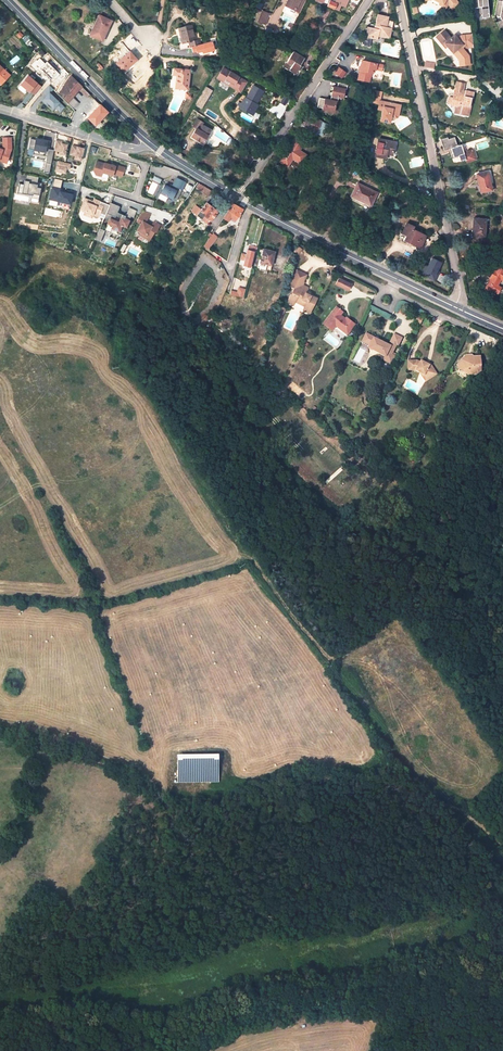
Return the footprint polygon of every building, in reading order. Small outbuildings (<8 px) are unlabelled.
[(285,6),(286,6),(284,8),(286,9),(285,10),(286,12),(291,14),(293,14),(294,10),(299,12),(305,0),(288,0),(285,6)] [(341,5),(345,7),(348,0),(336,0),(335,3),(330,1),(327,6),(339,11),(341,5)] [(445,6),(444,8),(447,10),(450,6),(451,10),(460,9),(458,2),(462,2),(462,0),(435,0),(445,6)] [(469,9),(479,8),(479,6),(481,6),(481,16),(489,15),(487,0),(468,0),(469,9)] [(500,0),(497,0),(494,15),(499,16),(500,20),(502,20),(502,0),(500,0)] [(269,13),(263,10),(258,22),(265,24),(269,13)] [(106,18),(99,15),(95,24),(93,23),(92,25),(94,26),(91,33),(90,35),(102,41),(111,21),(106,18)] [(494,15),(494,17),(495,20),(500,24),(502,22),(502,20),(500,20),(499,16),(494,15)] [(387,20),(376,18),(374,28),(375,28),(375,32),(367,30),(365,40),(374,42),(377,41),(377,39),(388,42),(391,32),(385,31),(387,20)] [(191,24),(179,27),(183,43),(189,42),(190,47),(200,44),(199,39),(195,40),(191,24)] [(448,34),(444,29),(436,36),(440,41),(448,34)] [(473,47),(472,35),(461,36),(459,37),(460,39),(458,41),(454,35),(451,38),(448,34),(440,41),(445,47),(447,45),(452,51),(455,49),(458,53),(455,56),(458,60),(459,61),(463,60),(463,64),(469,64),(468,55),(462,48),(465,45),(466,45),(466,47),(473,47)] [(139,59),(131,51),(115,64),(124,73),(139,59)] [(305,58),(293,51),(283,66),(295,74),(305,58)] [(36,59),(30,66),(38,73),(40,71),(53,82),(60,75),(47,61),(45,64),(40,58),(37,61),(36,59)] [(376,63),(373,63),(362,60),(358,74),(357,78),(358,78),(368,81),(372,68),(375,69),(375,68),(376,63)] [(9,75),(0,66),(0,79),(3,82),(9,75)] [(241,78),(224,67),(217,77),(224,81),(226,78),(230,81),(228,84),(236,89),(240,83),(239,82),(241,78)] [(344,78),(347,71),(338,67),(335,73),(344,78)] [(189,70),(174,68),(173,75),(177,75),(175,88),(187,89),(189,70)] [(28,75),(21,85),(27,91),(31,93),(35,95),(42,86),(38,84),(28,75)] [(60,93),(68,101),(81,86),(71,75),(70,76),(60,93)] [(247,82),(241,78),(239,82),(240,83),(236,89),(241,92),(247,82)] [(455,89),(454,89),(452,98),(451,104),(451,105),(456,106),(455,113),(461,114),(462,112),(467,113),(469,103),(471,103),(474,92),(465,90),(465,92),(463,91),(464,84),(456,82),(455,89)] [(263,91),(252,85),(245,98),(244,97),(238,108),(253,116),(259,105),(256,103),(263,91)] [(211,90),(206,86),(194,104),(200,108),(211,90)] [(379,101),(381,91),(375,90),(372,102),(379,103),(379,101)] [(340,98),(332,93),(325,104),(334,109),(340,98)] [(289,99),(284,96),(280,102),(285,106),(289,99)] [(278,104),(267,97),(262,107),(267,110),(272,113),(276,108),(278,104)] [(71,103),(75,107),(79,103),(75,99),(71,103)] [(396,104),(379,101),(379,103),(378,109),(383,110),(380,120),(389,122),(390,118),(394,119),(398,116),(399,109),(398,107),(396,107),(396,104)] [(461,115),(469,116),(471,103),(469,103),(467,113),(462,112),(461,114),(461,115)] [(91,113),(88,117),(95,124),(107,112),(99,104),(91,113)] [(85,107),(81,111),(87,116),(88,117),(91,113),(85,107)] [(266,112),(272,116),(275,112),(276,113),(278,109),(276,108),(272,113),(267,110),(266,112)] [(307,115),(305,119),(301,124),(305,127),(316,132),(321,121),(307,115)] [(203,123),(197,119),(192,126),(196,128),(191,136),(202,144),(211,130),(202,125),(203,123)] [(321,132),(318,137),(326,140),(328,138),(329,136),(321,132)] [(289,144),(278,161),(287,166),(292,158),(300,164),(306,155),(299,151),(305,141),(296,136),(290,144),(289,144)] [(447,137),(440,140),(443,150),(448,148),(450,153),(452,152),(453,157),(458,156),(460,161),(464,160),(465,162),(468,160),(468,162),(474,160),(471,150),(463,153),(460,145),(457,146),(454,137),(448,139),(447,137)] [(9,150),(10,146),(13,146),(13,138),(4,138),(4,149),(0,148),(0,160),(5,162),(9,150)] [(53,160),(55,150),(50,149),(51,142),(37,139),(37,140),(32,139),(30,149),(35,150),(41,151),(40,155),(48,157),(47,163),(52,164),(53,160)] [(395,142),(378,139),(375,155),(386,158),(386,155),(387,153),(392,154),(395,142)] [(85,149),(78,147),(76,156),(75,159),(82,160),(85,149)] [(8,163),(13,151),(9,150),(5,162),(8,163)] [(64,162),(59,161),(57,171),(67,174),(68,169),(71,169),(72,164),(64,162)] [(123,177),(126,168),(116,165),(116,166),(106,163),(105,164),(98,161),(95,171),(97,175),(102,176),(103,172),(114,176),(114,174),(123,177)] [(487,172),(476,174),(478,184),(480,183),(481,192),(491,190),(487,172)] [(38,183),(39,178),(28,175),(27,181),(26,185),(24,185),(20,184),(18,193),(23,194),(23,192),(28,193),(33,194),(32,198),(40,200),(43,184),(38,183)] [(185,182),(176,178),(171,188),(164,185),(160,193),(168,197),(167,198),(171,200),(172,199),(176,201),(185,182)] [(212,191),(200,183),(196,189),(208,197),(212,191)] [(377,192),(357,183),(351,196),(371,205),(377,192)] [(62,189),(52,186),(49,200),(71,206),(74,191),(62,189)] [(105,215),(110,205),(100,202),(99,204),(93,202),(85,199),(81,210),(85,212),(84,215),(92,218),(93,215),(99,217),(100,213),(105,215)] [(131,216),(126,214),(125,216),(117,212),(120,207),(111,203),(110,205),(105,215),(104,217),(109,220),(108,223),(113,226),(111,228),(119,231),(122,225),(124,226),(126,227),(131,216)] [(218,211),(206,203),(201,209),(195,205),(193,209),(195,210),(193,213),(197,215),(199,212),(205,217),(206,218),(211,221),(218,211)] [(233,203),(229,209),(229,210),(225,216),(223,218),(228,221),(231,217),(228,215),(231,212),(231,210),(235,204),(233,203)] [(231,212),(228,215),(231,217),(236,220),(238,217),(243,210),(235,204),(231,210),(231,212)] [(129,208),(127,214),(135,217),(137,210),(129,208)] [(150,214),(142,211),(137,220),(142,223),(138,230),(142,232),(140,234),(150,240),(155,231),(156,232),(160,225),(154,222),(152,225),(150,223),(149,225),(145,223),(146,221),(150,214)] [(485,219),(473,218),(472,229),(473,230),(472,235),(484,236),(485,219)] [(414,226),(407,223),(403,231),(401,230),(398,236),(406,240),(413,244),(420,247),(425,235),(412,229),(414,226)] [(104,232),(99,230),(95,239),(100,242),(104,232)] [(210,237),(204,245),(208,249),(217,237),(213,233),(212,234),(210,237)] [(248,250),(247,250),(246,254),(244,254),(243,260),(245,260),(244,265),(250,267),(254,252),(256,252),(257,248),(249,246),(248,250)] [(261,260),(264,249),(261,248),(258,255),(257,255),(255,262),(254,262),(253,266),(257,267),(259,260),(261,260)] [(275,252),(264,249),(261,260),(260,263),(270,265),(271,260),(272,261),(275,252)] [(423,268),(420,273),(434,280),(437,275),(434,274),(437,270),(441,261),(432,257),(428,265),(425,270),(423,268)] [(259,260),(257,267),(270,270),(271,265),(270,265),(260,263),(261,260),(259,260)] [(488,267),(484,273),(491,277),(492,281),(488,282),(485,288),(483,292),(491,296),(493,292),(494,291),(497,293),(500,287),(497,285),(500,279),(502,281),(502,268),(498,265),(495,271),(488,267)] [(307,274),(297,269),(289,284),(295,287),(288,299),(294,302),(295,299),(305,305),(303,308),(310,312),(318,297),(311,294),(310,295),(305,292),(308,287),(303,284),(304,281),(303,281),(307,274)] [(351,284),(339,278),(336,284),(348,290),(351,284)] [(228,301),(238,303),(240,296),(233,294),(232,298),(229,297),(228,301)] [(283,308),(278,306),(275,317),(281,318),(283,308)] [(338,306),(323,324),(333,331),(336,326),(345,333),(347,331),(350,333),(357,325),(351,320),(350,321),(342,315),(344,311),(338,306)] [(224,326),(231,328),(234,321),(231,320),(217,316),(214,323),(217,324),(224,326)] [(390,346),(373,337),(373,338),(365,334),(362,341),(370,345),(368,348),(386,356),(388,352),(391,354),(396,345),(398,346),(401,338),(394,335),(390,342),(392,343),(390,346)] [(391,364),(395,356),(391,354),(388,352),(386,356),(384,361),(391,364)] [(481,367),(480,356),(464,357),(461,360),(462,363),(463,365),(464,373),(469,376),(476,376),(480,372),(480,368),(481,367)] [(425,363),(420,360),(420,362),(416,360),(407,360),(408,370),(414,369),(420,373),(424,374),(428,380),(434,376),(428,366),(429,364),(425,363)] [(426,361),(425,363),(429,364),(428,366),(434,376),(437,374),(430,363),(426,361)]
